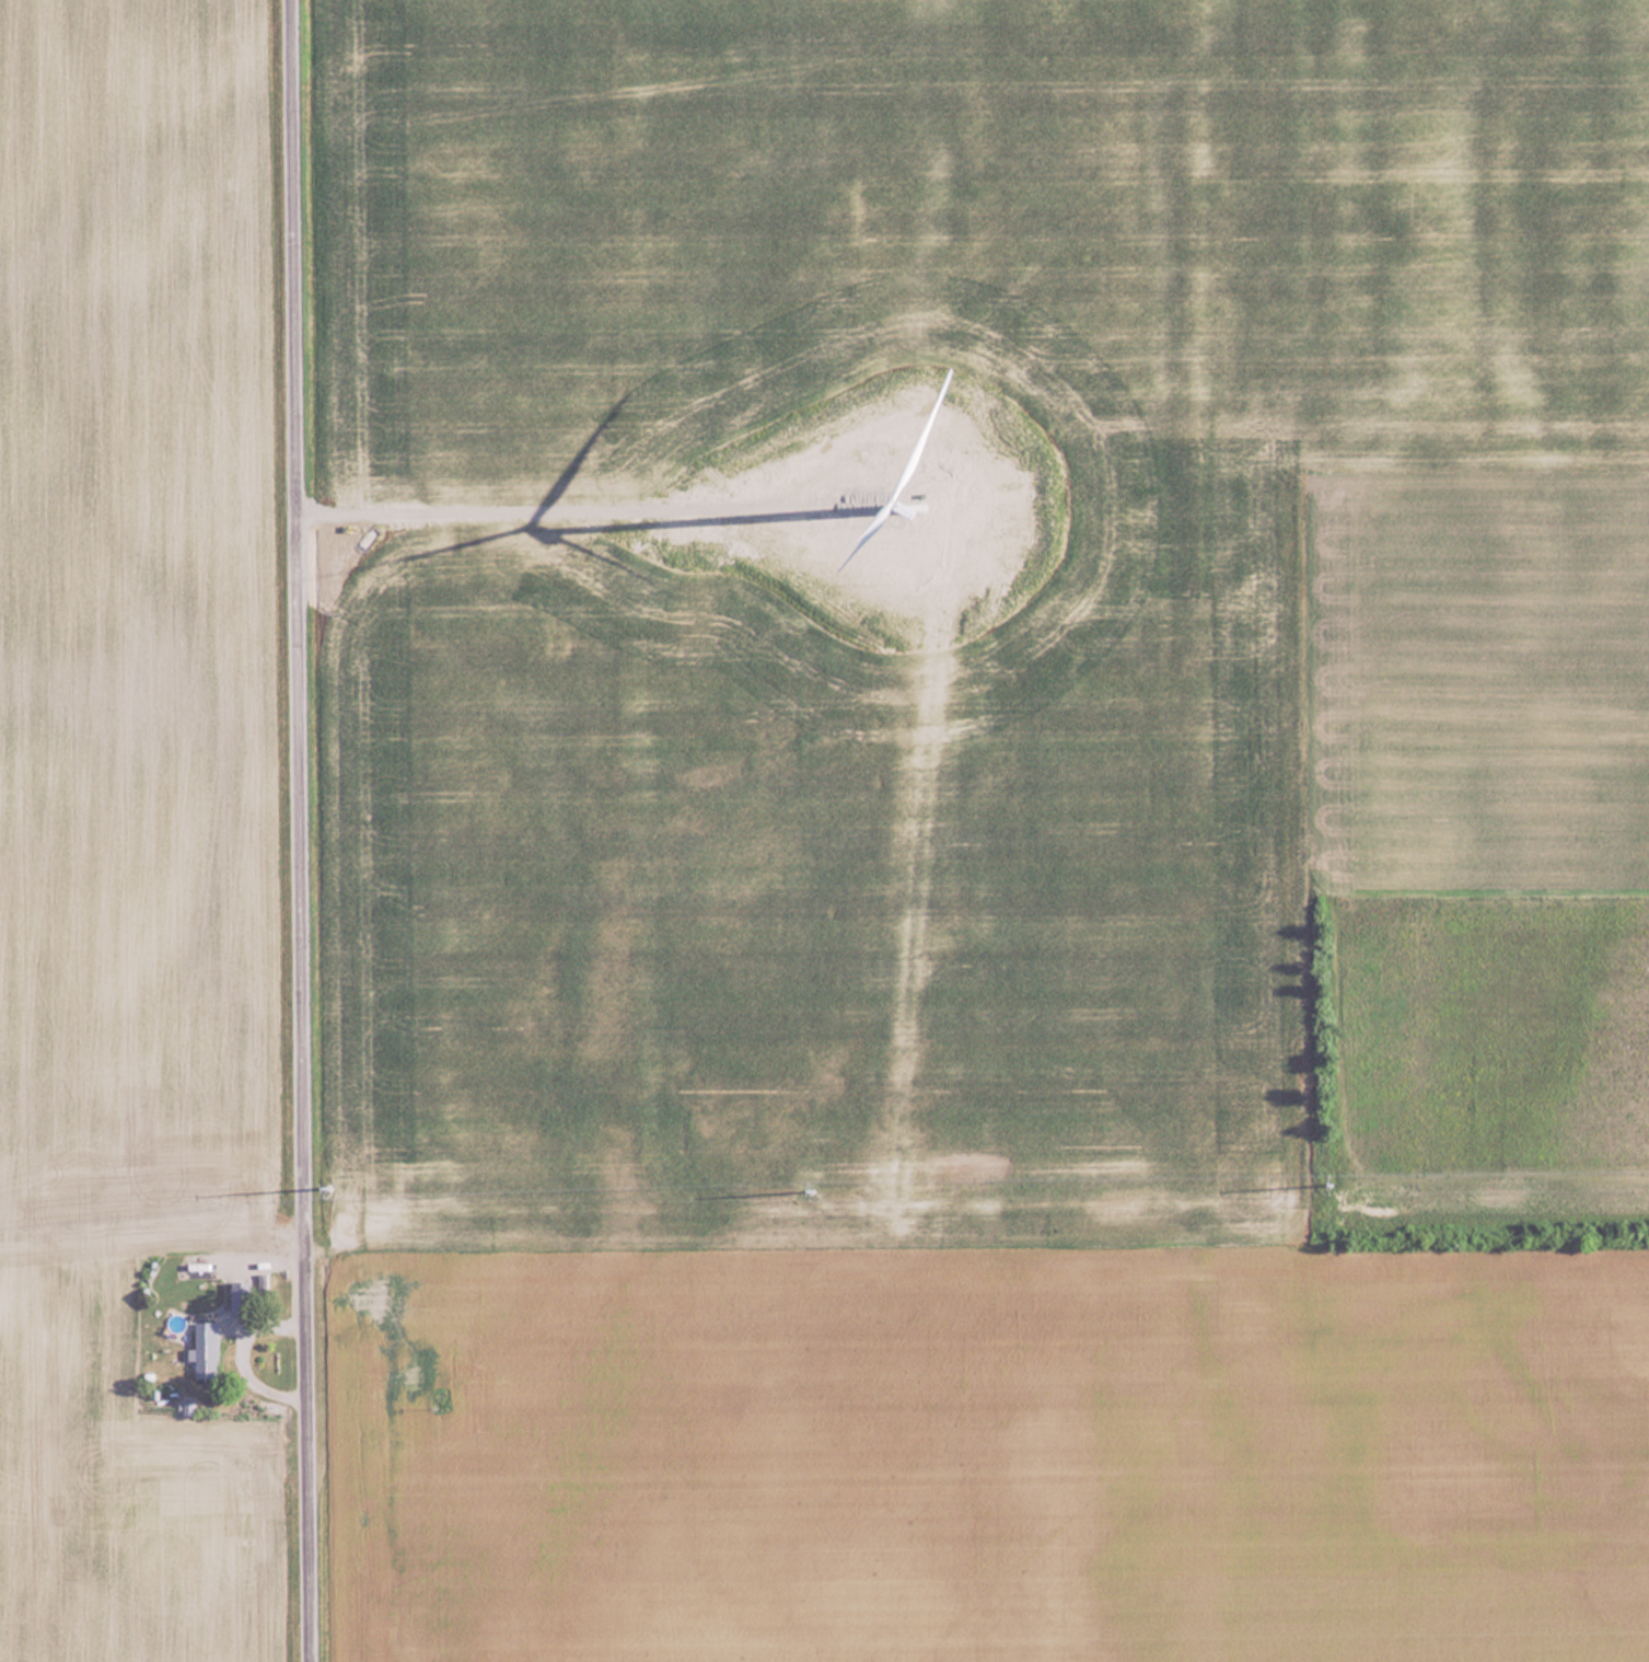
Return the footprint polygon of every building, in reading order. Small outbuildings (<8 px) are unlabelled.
[(231,1278),(231,1312),(261,1312),(261,1278),(231,1278)] [(196,1321),(196,1378),(218,1378),(218,1321),(196,1321)]
